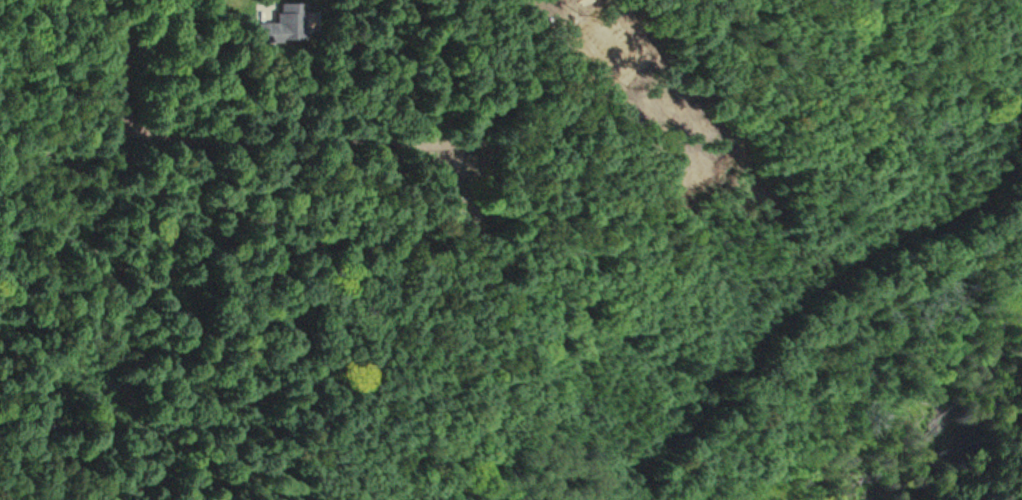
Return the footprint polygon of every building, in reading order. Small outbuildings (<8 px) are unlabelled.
[(284,3),(285,12),(278,12),(278,22),(258,22),(258,43),(285,43),(285,38),(311,38),(311,3),(284,3)]
